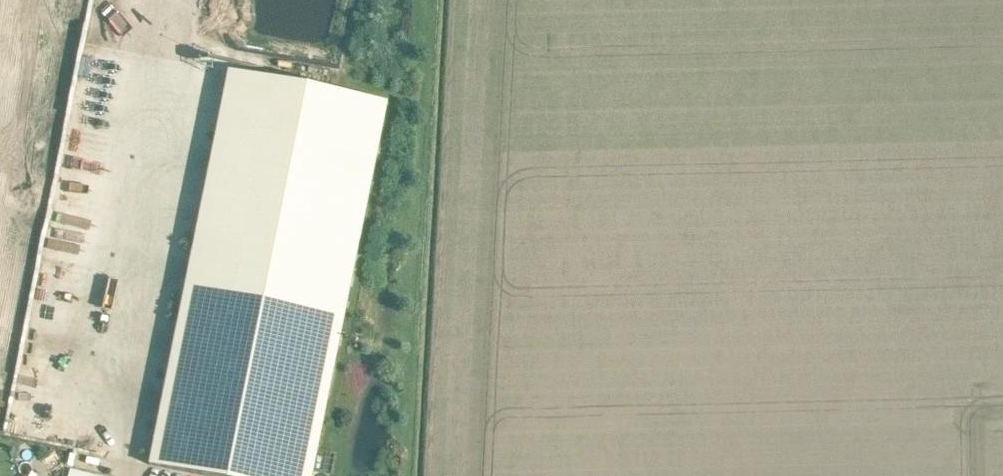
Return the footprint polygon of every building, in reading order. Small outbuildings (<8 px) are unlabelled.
[(204,475),(314,475),(389,103),(230,71),(150,465),(204,475)] [(160,329),(164,314),(153,312),(150,327),(160,329)] [(111,475),(70,467),(68,475),(111,475)]
